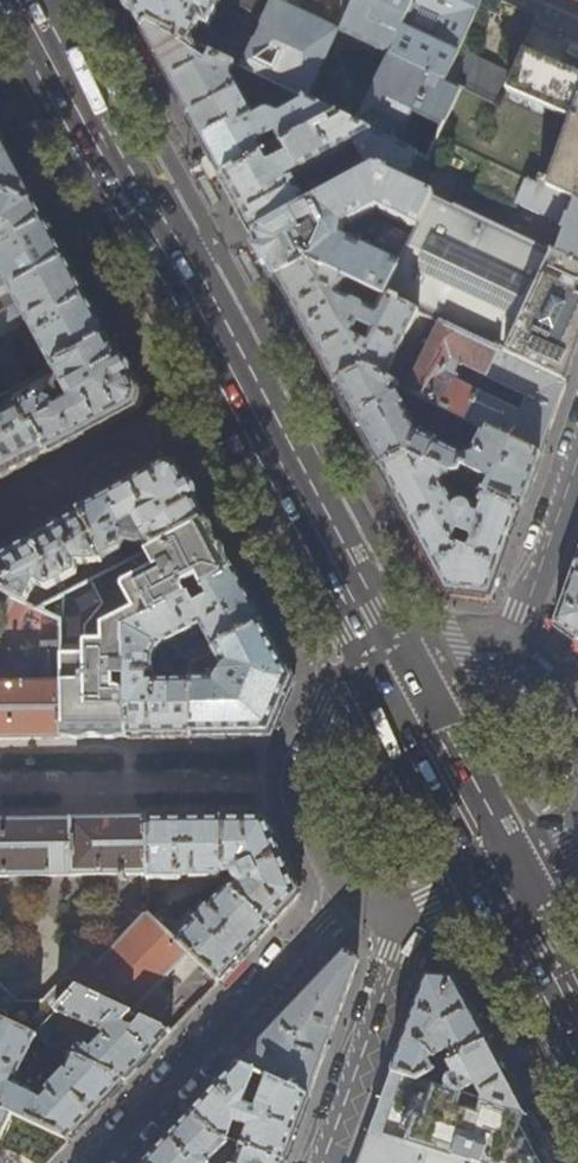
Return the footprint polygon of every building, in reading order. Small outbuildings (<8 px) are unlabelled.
[(128,3),(142,29),(150,25),(235,66),(278,87),(334,115),(343,119),(428,161),(438,141),(461,89),(445,83),(446,81),(393,56),(339,33),(285,7),(271,0),(228,0),(249,11),(246,17),(248,19),(239,37),(237,36),(234,41),(212,31),(214,28),(209,25),(221,0),(126,0),(128,3)] [(339,33),(393,56),(413,8),(414,8),(418,0),(352,0),(339,33)] [(393,56),(446,81),(449,75),(481,0),(418,0),(414,8),(413,8),(393,56)] [(150,25),(142,29),(174,88),(189,116),(239,89),(231,74),(235,66),(150,25)] [(461,89),(438,141),(537,186),(538,185),(572,205),(577,208),(577,76),(540,59),(522,52),(513,74),(499,106),(461,89)] [(489,64),(465,54),(455,77),(449,75),(446,81),(445,83),(461,89),(499,106),(513,74),(489,64)] [(239,89),(189,116),(205,146),(222,177),(262,155),(262,153),(255,140),(274,130),(282,144),(326,120),(334,115),(278,87),(268,112),(266,112),(259,114),(258,111),(251,99),(246,101),(239,89)] [(428,161),(343,119),(330,127),(326,120),(282,144),(287,153),(267,164),(262,155),(222,177),(248,225),(253,235),(308,205),(293,179),(355,146),(369,173),(375,169),(415,189),(428,161)] [(0,140),(0,194),(26,206),(34,203),(0,140)] [(438,141),(428,161),(415,189),(433,198),(447,204),(457,182),(525,213),(528,208),(565,225),(554,255),(577,267),(577,208),(572,205),(538,185),(537,186),(438,141)] [(344,167),(317,181),(326,196),(356,179),(352,171),(347,174),(344,167)] [(308,205),(253,235),(258,244),(276,277),(307,261),(362,287),(384,297),(385,298),(401,265),(355,243),(352,240),(343,238),(346,225),(352,226),(358,221),(380,209),(381,213),(418,231),(433,198),(415,189),(375,169),(369,173),(356,179),(326,196),(308,205)] [(0,194),(0,273),(3,278),(0,280),(0,296),(9,291),(17,304),(0,314),(0,321),(4,330),(11,332),(26,323),(51,370),(107,339),(34,203),(26,206),(0,194)] [(433,198),(418,231),(401,265),(385,298),(417,313),(440,324),(565,383),(572,362),(577,346),(577,267),(554,255),(447,204),(433,198)] [(307,261),(276,277),(335,386),(364,371),(385,381),(417,313),(385,298),(384,297),(378,308),(373,306),(371,311),(349,302),(354,293),(358,295),(362,287),(307,261)] [(483,429),(539,456),(552,420),(565,383),(440,324),(407,392),(437,407),(451,414),(483,429)] [(135,395),(136,391),(107,339),(51,370),(6,395),(13,409),(15,409),(25,429),(32,425),(47,453),(89,431),(131,408),(135,395)] [(398,388),(385,381),(364,371),(335,386),(357,427),(379,469),(406,455),(425,465),(436,443),(437,442),(416,432),(413,426),(418,424),(406,401),(393,396),(398,388)] [(6,395),(0,398),(0,479),(2,478),(47,453),(32,425),(25,429),(15,409),(13,409),(6,395)] [(451,414),(437,407),(431,419),(444,426),(451,414)] [(463,456),(436,443),(425,465),(448,476),(457,480),(462,467),(488,480),(484,493),(520,510),(529,483),(539,456),(483,429),(472,453),(463,456)] [(406,455),(379,469),(407,520),(446,592),(489,597),(503,557),(520,510),(484,493),(480,504),(472,504),(470,502),(468,500),(465,500),(463,499),(461,500),(457,501),(454,504),(444,486),(448,476),(425,465),(406,455)] [(130,483),(78,511),(91,535),(84,540),(95,559),(118,548),(124,532),(135,527),(147,551),(205,521),(178,471),(162,466),(130,483)] [(23,602),(34,607),(36,608),(42,604),(25,596),(31,582),(41,586),(71,571),(71,561),(91,561),(95,559),(84,540),(91,535),(78,511),(46,528),(0,553),(0,592),(23,602)] [(42,604),(36,608),(61,619),(61,634),(61,682),(61,738),(95,738),(126,738),(126,631),(188,598),(200,591),(233,573),(205,521),(147,551),(102,574),(42,604)] [(577,640),(577,561),(556,624),(577,640)] [(188,598),(126,631),(159,648),(162,648),(198,627),(212,651),(262,625),(233,573),(200,591),(205,600),(192,607),(188,598)] [(0,592),(0,606),(17,614),(23,602),(0,592)] [(61,619),(36,608),(34,607),(29,619),(61,634),(61,619)] [(224,673),(219,680),(191,681),(192,737),(239,737),(270,737),(274,728),(294,682),(262,625),(212,651),(213,653),(224,673)] [(126,631),(126,738),(147,738),(192,737),(191,681),(157,682),(151,686),(145,686),(145,674),(153,674),(153,661),(157,651),(167,657),(169,653),(159,648),(126,631)] [(61,738),(61,682),(0,683),(0,739),(61,738)] [(246,820),(223,820),(226,875),(226,883),(151,917),(188,952),(218,981),(247,950),(299,896),(267,819),(246,820)] [(187,820),(148,821),(150,876),(151,891),(158,891),(158,880),(221,880),(226,875),(223,820),(187,820)] [(0,822),(0,877),(150,876),(148,821),(93,821),(0,822)] [(188,952),(151,917),(101,969),(80,991),(129,1015),(159,983),(188,952)] [(360,951),(352,945),(308,991),(238,1065),(257,1074),(269,1080),(307,1097),(321,1059),(360,951)] [(101,969),(85,956),(42,999),(17,995),(0,979),(0,1022),(34,1038),(46,1025),(58,1014),(80,991),(101,969)] [(440,978),(427,977),(410,1024),(393,1072),(418,1080),(433,1071),(430,1065),(433,1064),(435,1062),(436,1060),(434,1057),(448,1050),(453,1060),(487,1042),(472,1012),(454,979),(440,978)] [(129,1015),(80,991),(58,1014),(100,1033),(90,1043),(87,1041),(84,1041),(71,1056),(124,1082),(139,1066),(169,1034),(142,1021),(135,1029),(128,1028),(131,1025),(125,1020),(129,1015)] [(71,1056),(66,1072),(42,1095),(15,1082),(36,1039),(34,1038),(0,1022),(0,1108),(12,1113),(69,1140),(91,1117),(124,1082),(71,1056)] [(54,1032),(46,1025),(34,1038),(36,1039),(48,1044),(54,1032)] [(505,1075),(487,1042),(453,1060),(446,1065),(452,1075),(449,1076),(447,1078),(446,1080),(446,1082),(445,1083),(445,1085),(446,1087),(447,1088),(448,1089),(450,1091),(462,1094),(475,1087),(483,1101),(527,1117),(505,1075)] [(238,1065),(191,1114),(219,1138),(226,1140),(233,1121),(249,1127),(242,1146),(282,1162),(283,1162),(294,1133),(307,1097),(269,1080),(255,1110),(242,1105),(257,1074),(238,1065)] [(439,1082),(433,1071),(418,1080),(434,1086),(439,1082)] [(393,1072),(381,1105),(371,1132),(462,1162),(552,1162),(538,1136),(527,1117),(483,1101),(462,1094),(450,1091),(434,1086),(418,1080),(393,1072)] [(12,1113),(0,1108),(0,1137),(12,1113)] [(191,1114),(169,1138),(145,1162),(207,1162),(222,1146),(230,1152),(235,1144),(226,1140),(219,1138),(191,1114)] [(371,1132),(359,1162),(462,1162),(371,1132)] [(242,1146),(236,1162),(282,1162),(242,1146)]
